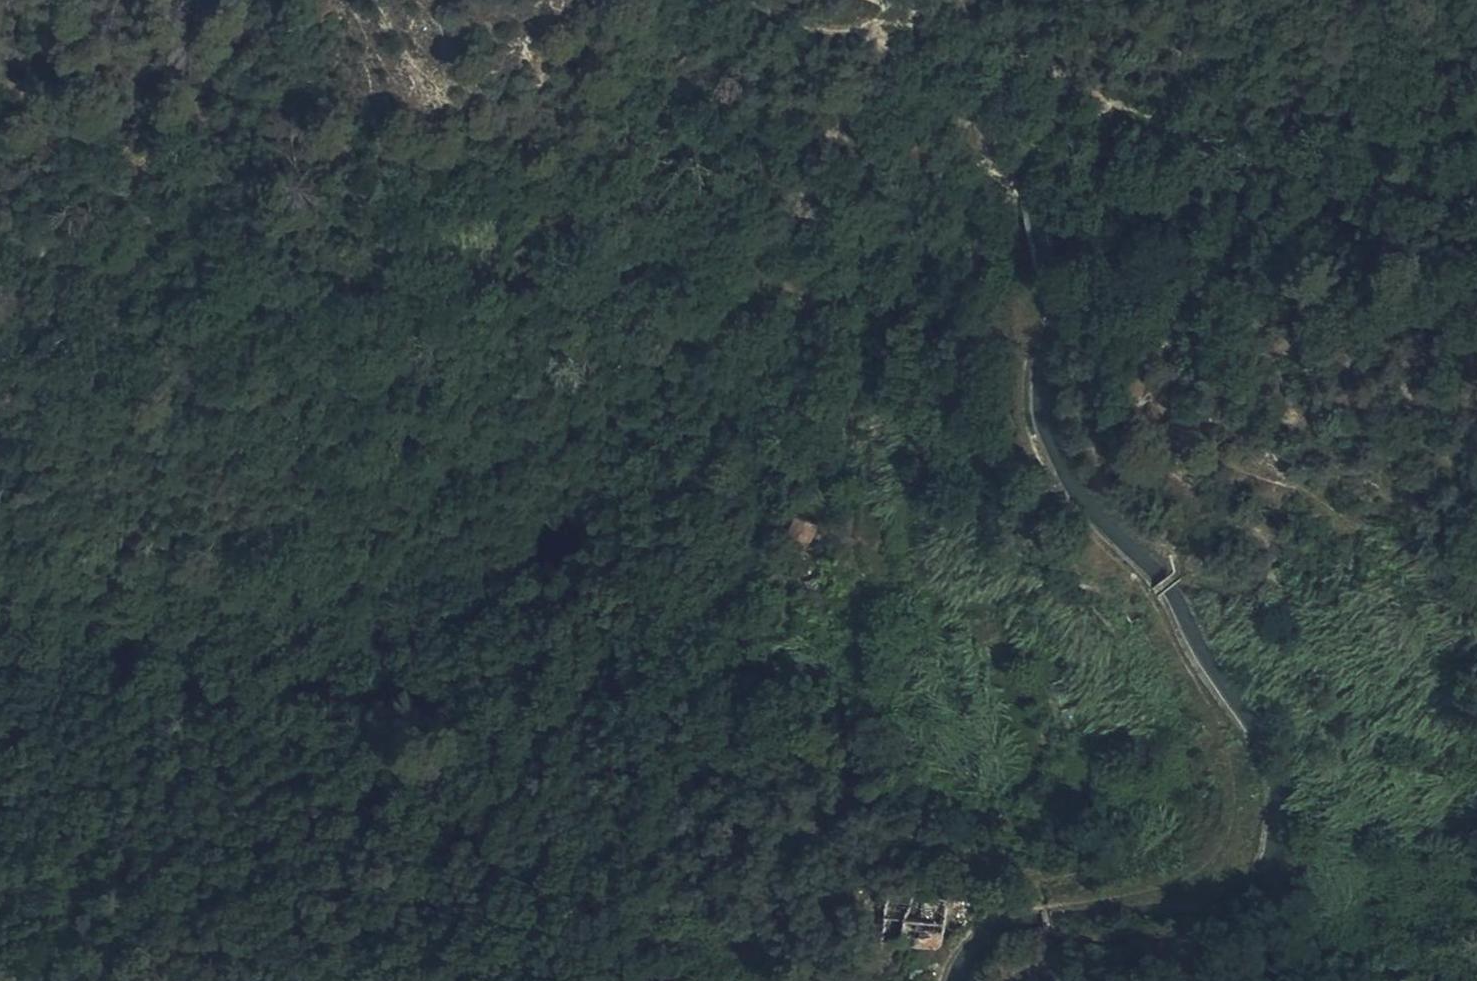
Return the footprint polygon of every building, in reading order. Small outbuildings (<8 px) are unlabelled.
[(769,502),(749,504),(750,519),(770,518),(769,502)] [(905,940),(908,916),(884,915),(881,936),(905,940)]
